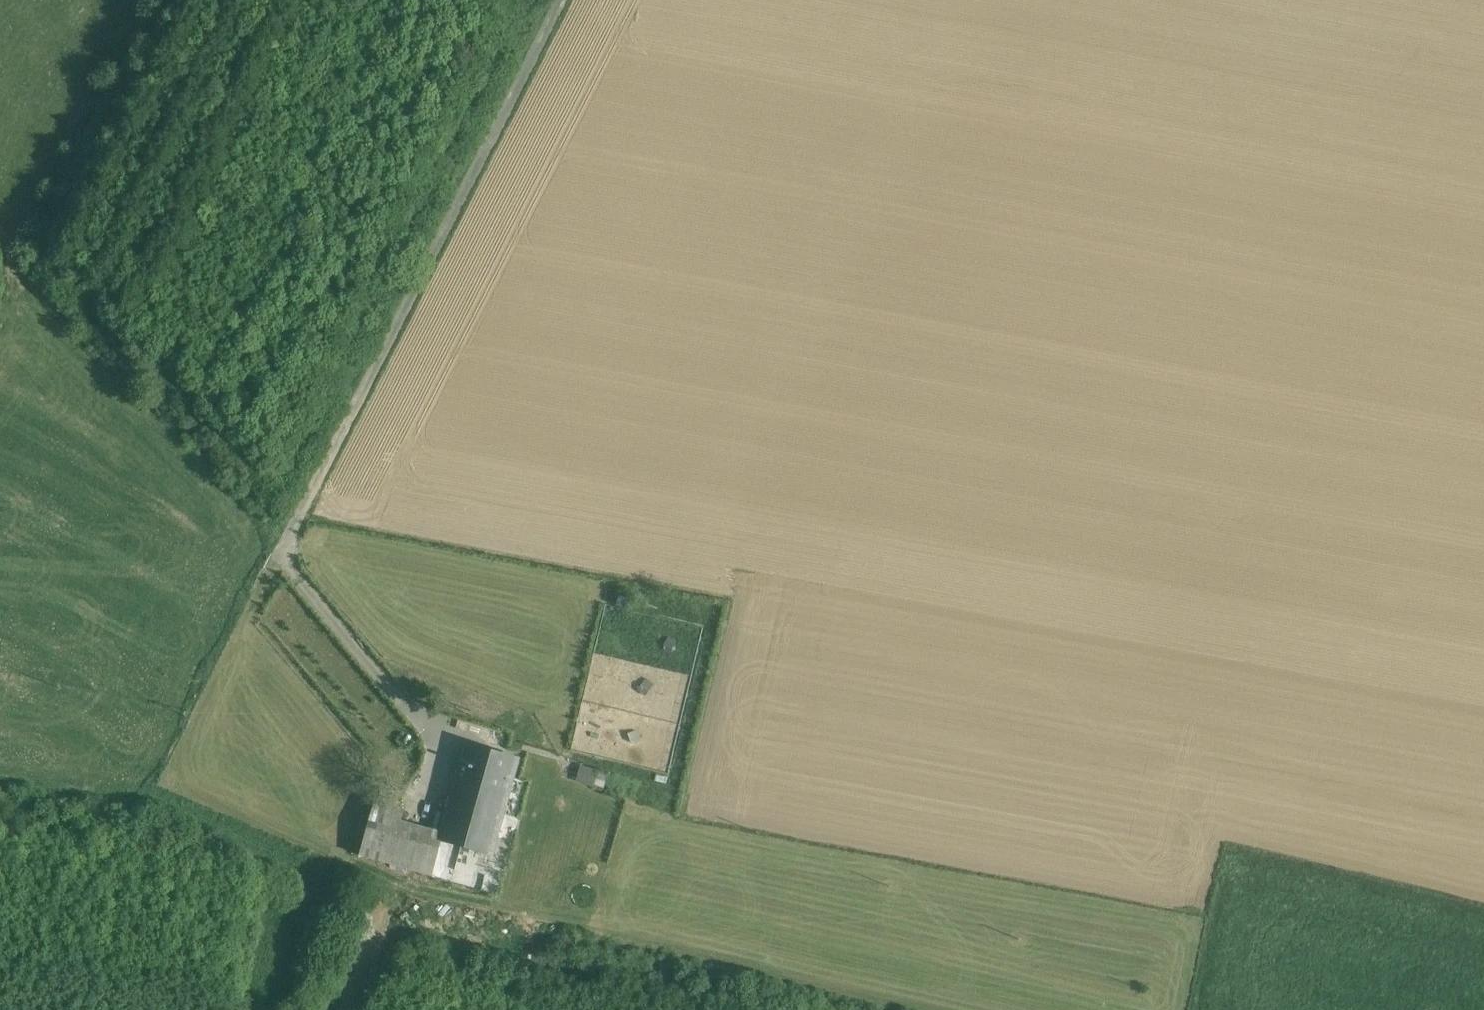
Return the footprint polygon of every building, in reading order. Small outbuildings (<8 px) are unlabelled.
[(519,759),(469,745),(459,779),(509,795),(519,759)] [(575,778),(603,788),(608,773),(580,763),(575,778)] [(509,795),(459,779),(442,841),(443,842),(492,856),(497,836),(509,795)] [(533,802),(509,795),(497,836),(522,843),(533,802)] [(400,808),(376,802),(370,821),(395,828),(400,808)] [(395,828),(370,821),(361,856),(433,876),(443,842),(442,841),(395,828)]
